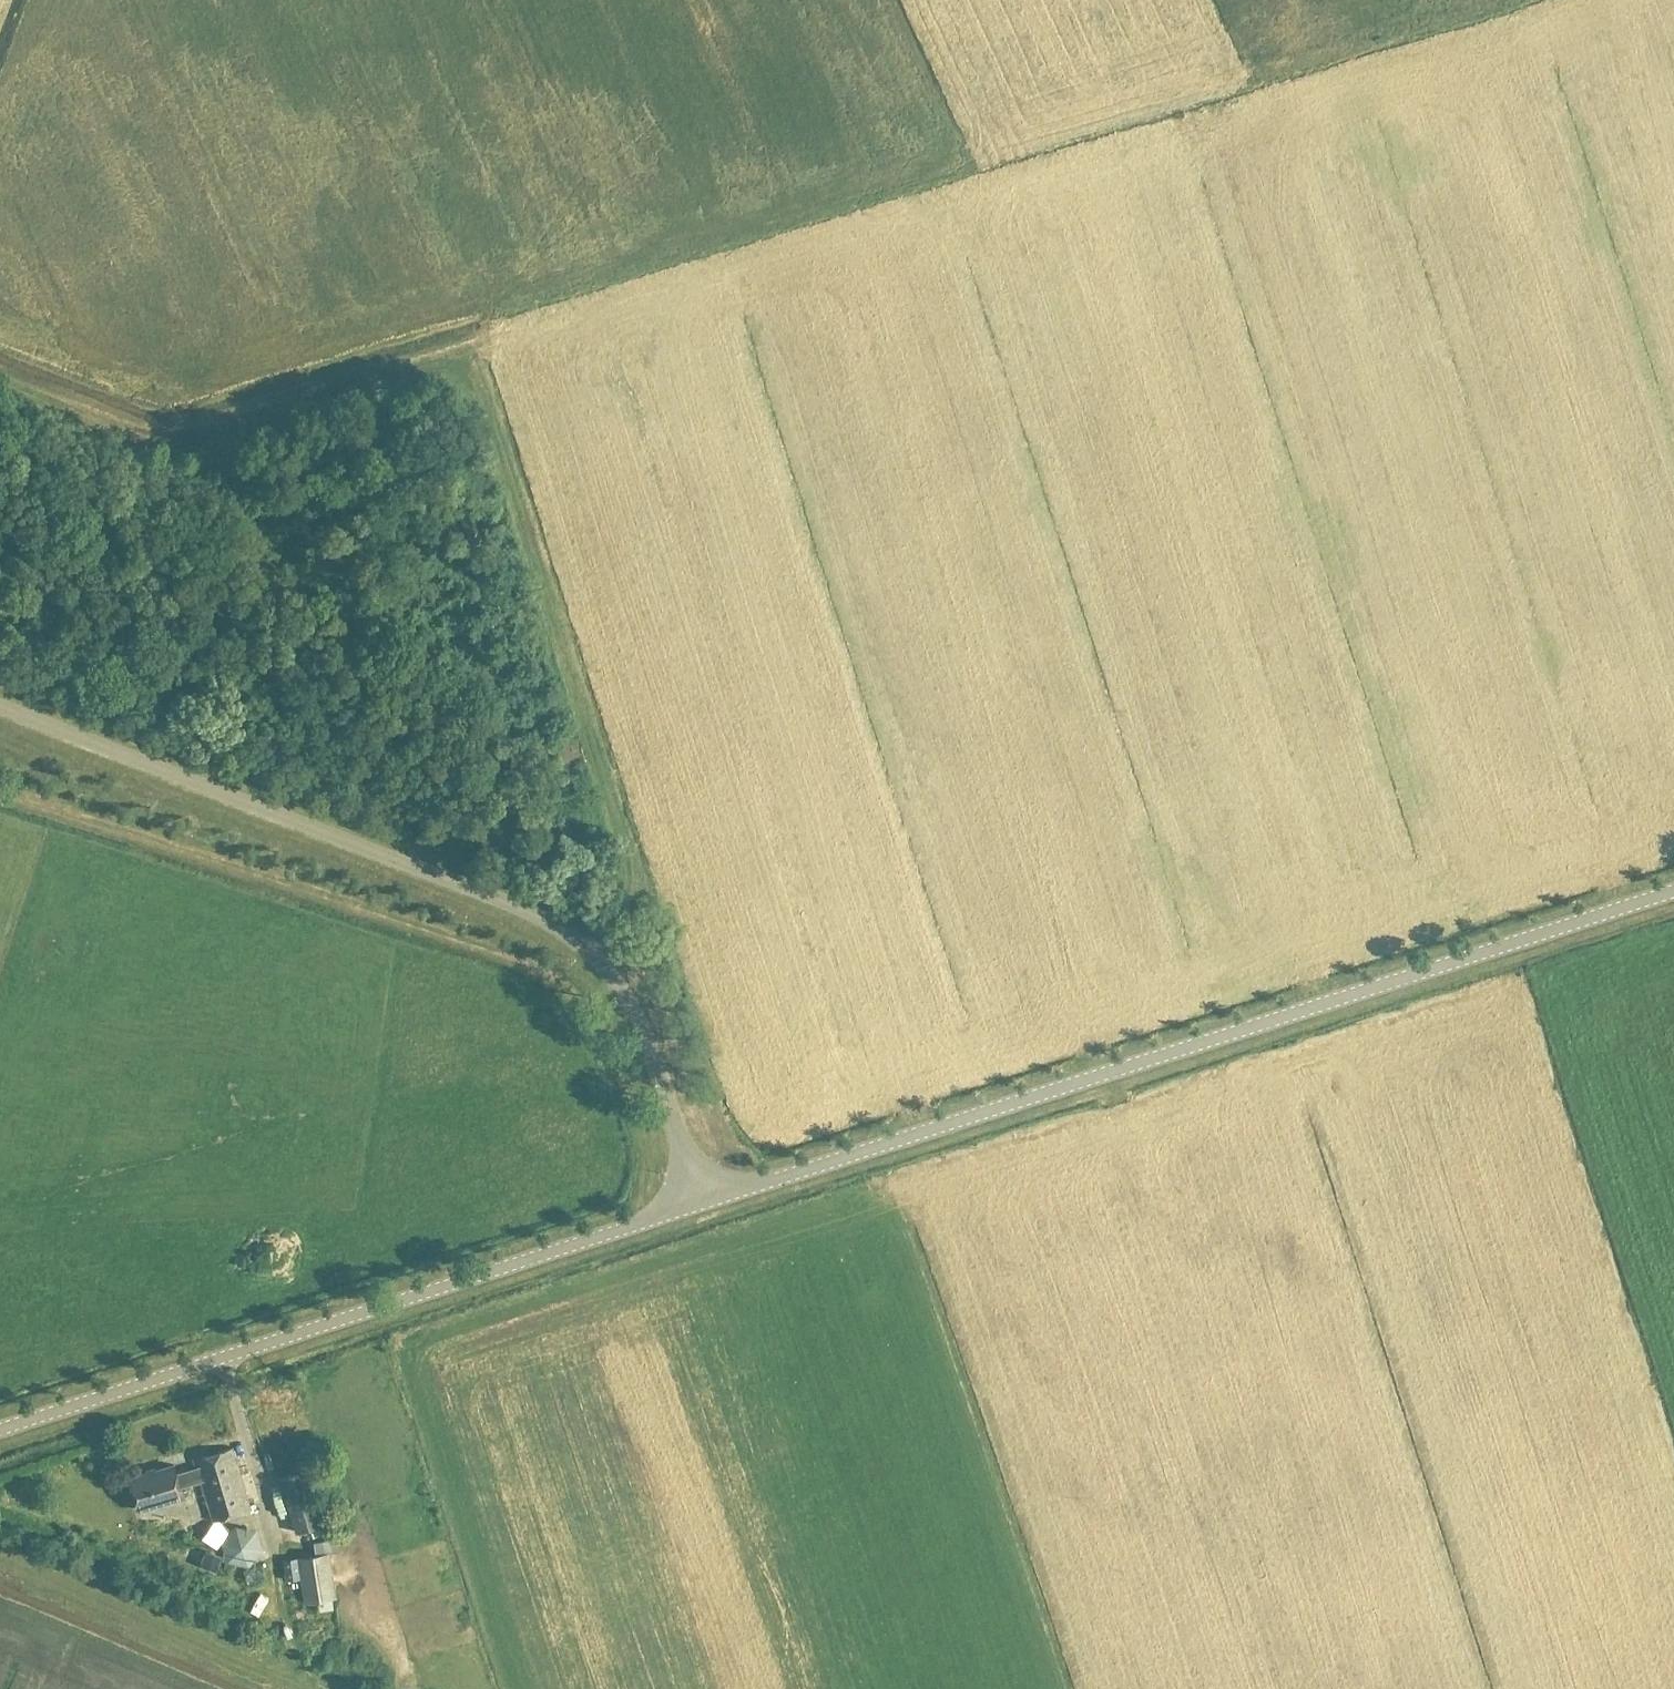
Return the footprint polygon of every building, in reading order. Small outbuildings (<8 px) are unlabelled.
[(250,1512),(231,1449),(193,1460),(196,1470),(176,1476),(173,1467),(129,1481),(139,1512),(183,1499),(179,1485),(199,1479),(212,1523),(250,1512)] [(326,1523),(310,1471),(280,1480),(296,1533),(326,1523)] [(260,1558),(246,1529),(216,1544),(231,1573),(260,1558)] [(336,1600),(330,1555),(338,1553),(337,1542),(315,1545),(316,1556),(295,1560),(303,1605),(324,1602),(326,1611),(337,1609),(336,1600)]
